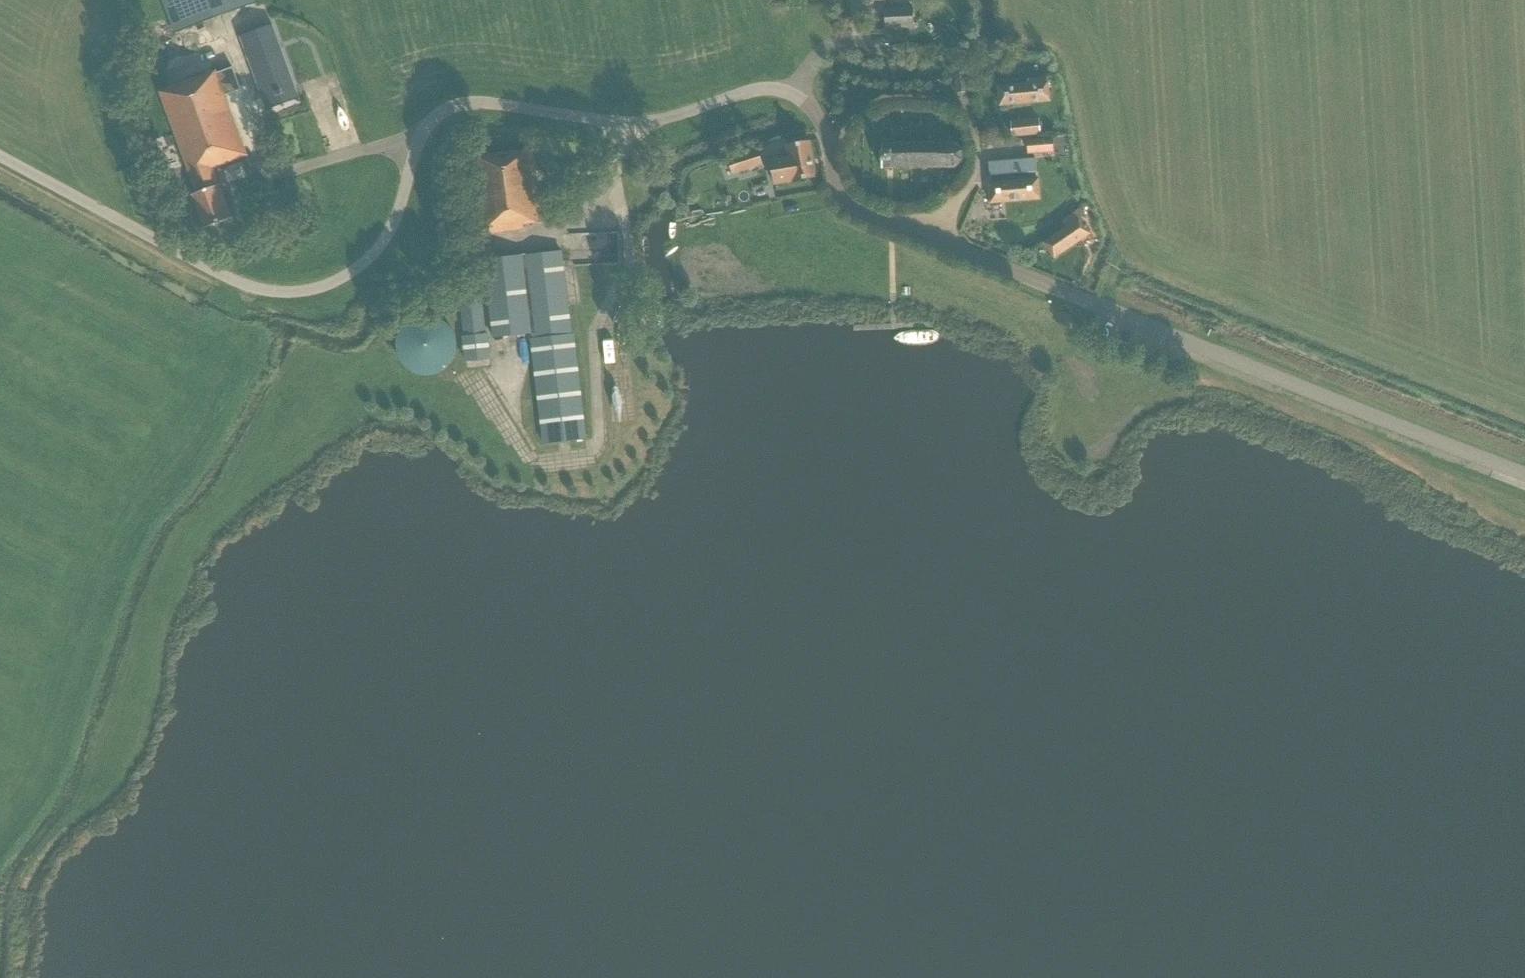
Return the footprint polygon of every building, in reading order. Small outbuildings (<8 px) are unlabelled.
[(176,32),(255,3),(254,0),(164,0),(176,32)] [(886,29),(914,28),(913,8),(885,9),(886,29)] [(240,36),(263,98),(294,87),(272,25),(240,36)] [(955,44),(950,37),(937,45),(942,52),(955,44)] [(247,155),(225,95),(241,89),(233,67),(217,73),(199,79),(199,77),(159,92),(197,193),(193,195),(205,228),(231,218),(212,168),(247,155)] [(998,86),(1000,105),(1050,101),(1047,78),(1028,79),(1028,84),(998,86)] [(1040,119),(1011,122),(1012,137),(1041,135),(1040,119)] [(1027,140),(1028,154),(1054,152),(1053,138),(1027,140)] [(787,146),(789,157),(774,159),(778,184),(817,177),(810,141),(787,146)] [(955,167),(963,161),(963,162),(964,160),(964,151),(963,149),(963,150),(955,145),(955,144),(953,144),(940,144),(938,144),(882,145),(882,152),(882,161),(882,169),(884,169),(897,168),(899,168),(910,168),(912,168),(923,168),(925,168),(938,168),(940,168),(954,168),(956,167),(955,167)] [(542,223),(541,218),(553,216),(550,196),(539,198),(533,149),(471,157),(481,234),(487,234),(488,238),(492,237),(492,233),(524,229),(524,225),(542,223)] [(732,175),(763,165),(758,149),(727,159),(732,175)] [(992,170),(984,170),(985,185),(989,184),(991,205),(1039,201),(1038,179),(1036,179),(1035,162),(991,165),(992,170)] [(1044,243),(1054,258),(1090,234),(1080,219),(1086,215),(1081,208),(1062,221),(1066,227),(1044,243)] [(571,334),(561,251),(523,255),(532,334),(533,338),(532,339),(544,444),(585,439),(572,334),(571,334)] [(483,260),(493,338),(532,334),(523,255),(483,260)] [(491,359),(488,334),(485,334),(481,294),(461,297),(465,337),(462,337),(465,362),(491,359)] [(431,316),(426,315),(421,316),(416,317),(411,319),(407,322),(403,326),(400,330),(398,335),(396,340),(396,346),(396,351),(398,356),(400,361),(403,365),(407,369),(411,372),(416,374),(421,375),(426,376),(431,375),(436,374),(441,372),(446,369),(449,365),(452,361),(455,356),(456,351),(456,346),(456,340),(455,335),(452,330),(449,326),(446,322),(441,319),(436,317),(431,316)]
